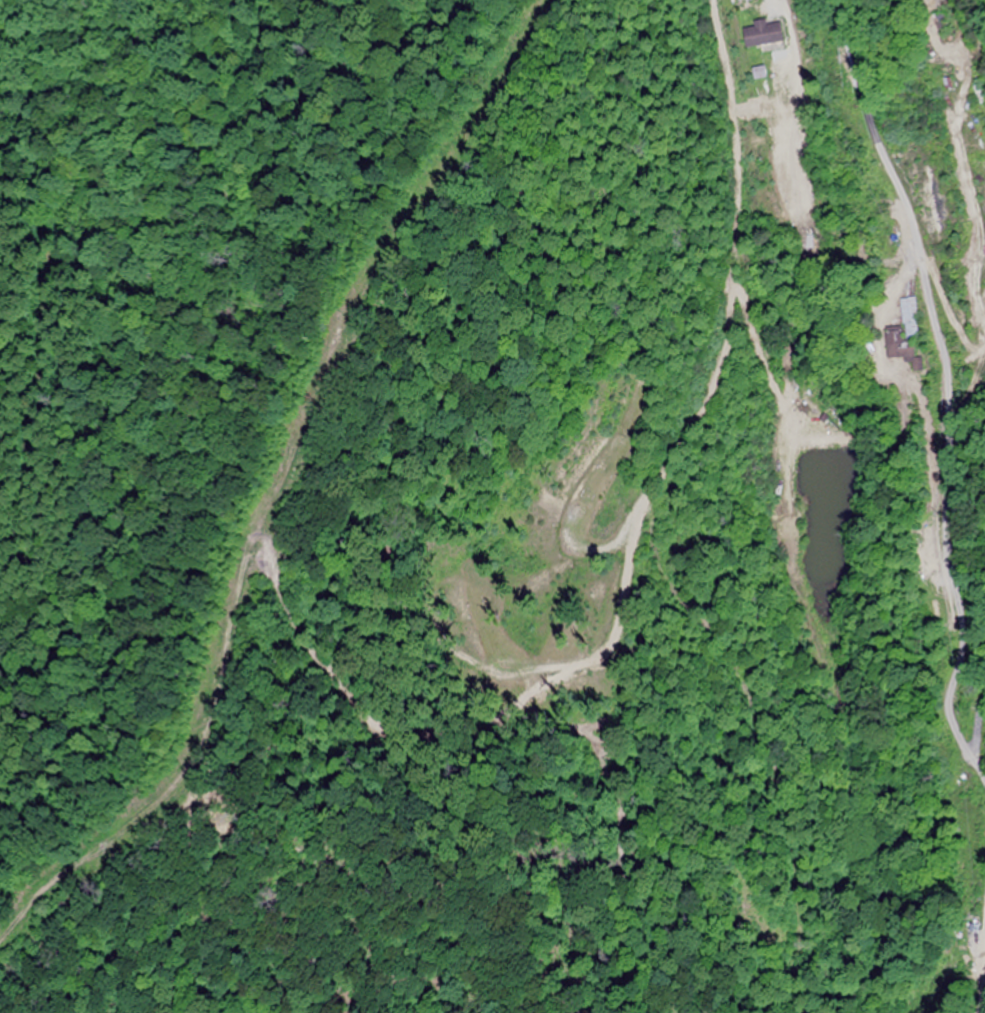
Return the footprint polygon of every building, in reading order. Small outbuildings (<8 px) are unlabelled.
[(753,48),(779,44),(775,20),(749,24),(753,48)] [(888,361),(917,359),(916,341),(923,341),(921,298),(904,299),(906,330),(886,331),(888,361)]
